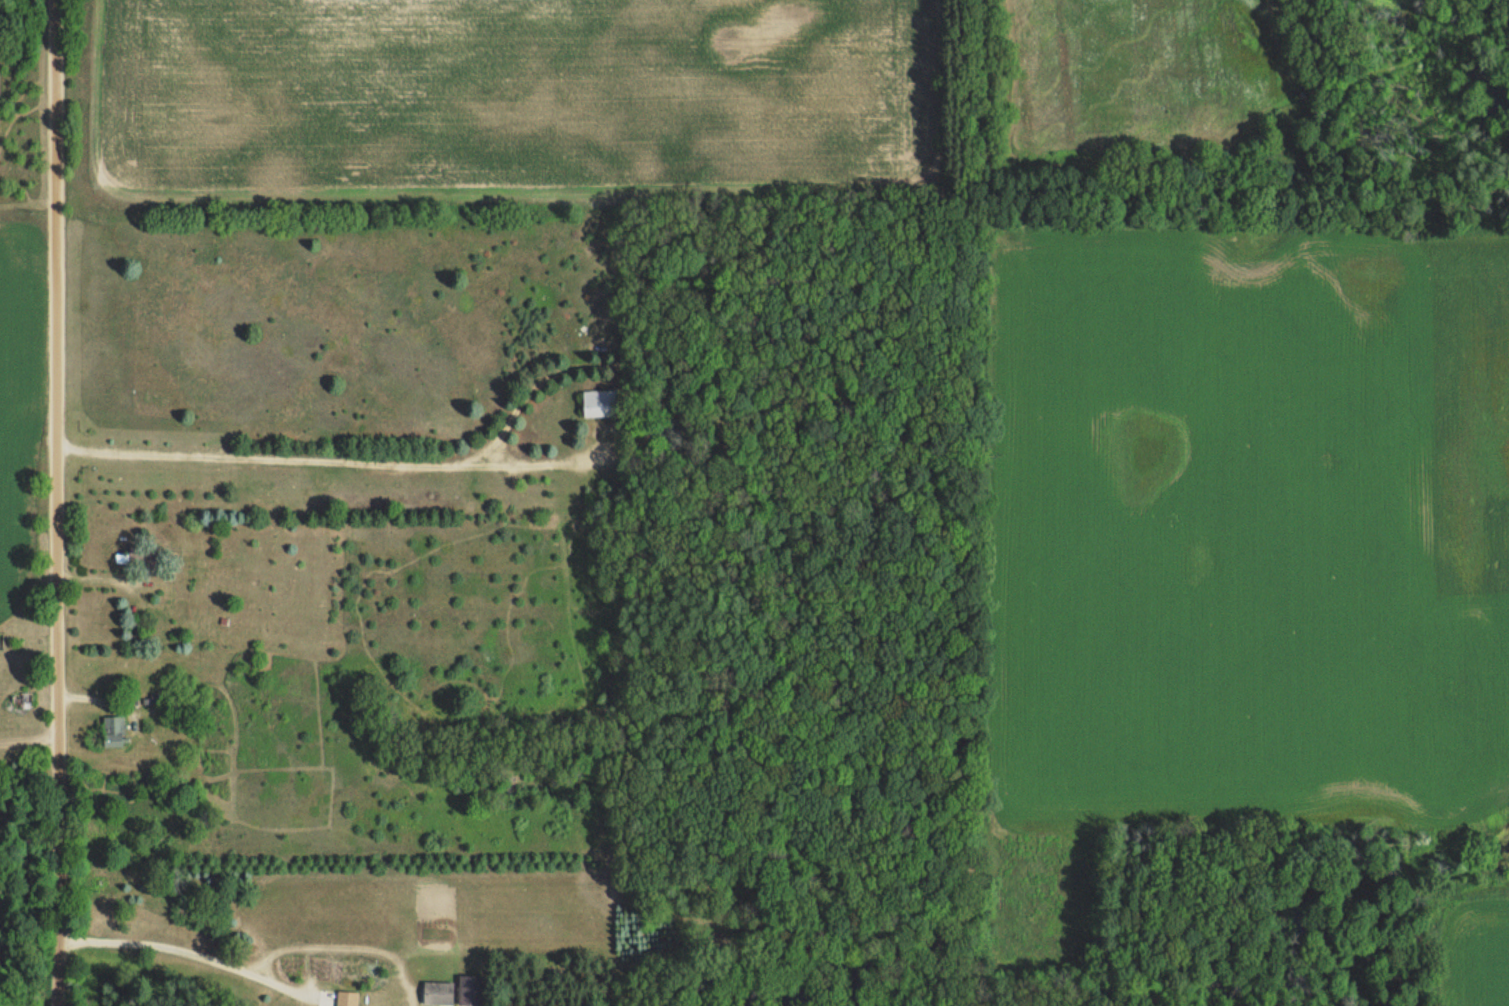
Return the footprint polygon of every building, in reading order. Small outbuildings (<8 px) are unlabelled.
[(616,416),(616,391),(583,391),(583,416),(616,416)] [(115,554),(115,565),(155,565),(155,545),(128,545),(128,554),(115,554)] [(102,746),(124,746),(124,715),(102,715),(102,746)] [(458,1005),(478,1005),(478,973),(458,973),(458,1005)] [(424,1004),(453,1004),(453,981),(424,981),(424,1004)] [(336,1005),(357,1005),(358,991),(337,989),(336,1005)]
